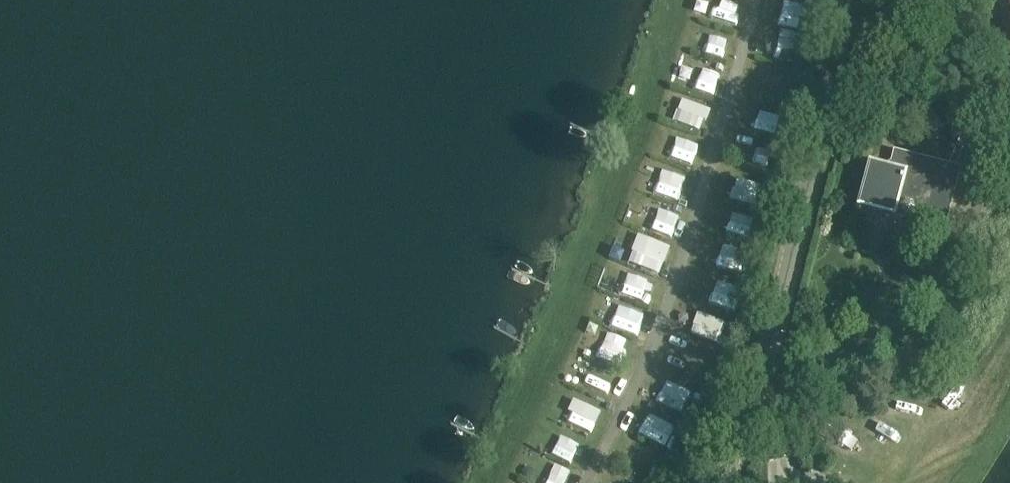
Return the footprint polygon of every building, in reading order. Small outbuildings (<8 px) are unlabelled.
[(699,3),(735,19),(744,0),(700,0),(699,3)] [(703,49),(725,56),(731,37),(710,29),(703,49)] [(787,63),(795,42),(776,35),(769,55),(787,63)] [(690,61),(683,86),(708,93),(715,68),(690,61)] [(769,71),(764,90),(785,96),(790,77),(769,71)] [(704,131),(712,108),(684,98),(675,121),(704,131)] [(670,157),(693,165),(700,144),(676,136),(670,157)] [(929,161),(916,158),(896,153),(893,166),(897,169),(896,173),(872,166),(864,199),(896,208),(900,193),(919,198),(916,213),(921,228),(941,233),(951,194),(957,169),(929,161)] [(686,181),(666,173),(663,181),(644,173),(640,186),(679,201),(686,181)] [(730,198),(758,205),(763,183),(736,176),(730,198)] [(657,220),(654,232),(675,237),(680,214),(660,210),(661,203),(647,200),(644,217),(657,220)] [(719,229),(736,233),(740,213),(723,209),(719,229)] [(662,274),(673,246),(642,234),(631,262),(662,274)] [(745,267),(749,247),(729,244),(725,263),(745,267)] [(636,275),(628,297),(650,305),(657,283),(636,275)] [(604,324),(610,309),(597,304),(591,319),(604,324)] [(614,327),(641,337),(649,314),(621,304),(614,327)] [(693,333),(721,341),(727,320),(699,312),(693,333)] [(620,367),(627,346),(601,337),(594,358),(620,367)] [(703,374),(712,353),(692,345),(683,365),(703,374)] [(591,370),(585,391),(611,398),(617,377),(591,370)] [(668,379),(659,401),(684,412),(693,390),(668,379)] [(579,400),(573,414),(599,425),(605,410),(579,400)] [(658,415),(649,435),(672,446),(681,426),(658,415)] [(572,463),(582,443),(562,434),(553,454),(572,463)] [(573,473),(553,463),(543,482),(568,482),(573,473)]
